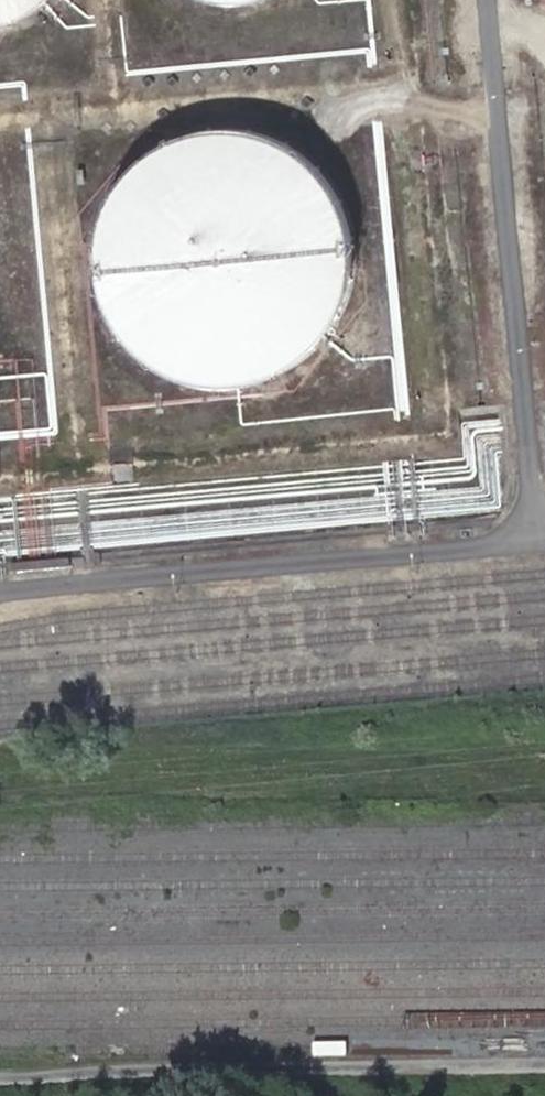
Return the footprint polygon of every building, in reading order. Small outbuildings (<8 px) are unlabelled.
[(47,0),(0,0),(0,22),(5,21),(25,14),(44,3),(47,0)] [(100,282),(102,288),(108,304),(116,319),(126,334),(137,346),(151,357),(166,366),(181,373),(198,378),(215,380),(232,380),(249,378),(266,374),(282,367),(297,358),(310,347),(322,335),(332,320),(340,305),(346,289),(349,272),(351,258),(350,239),(347,220),(342,208),(334,191),(323,175),(309,161),(304,157),(297,151),(289,146),(271,137),(253,131),(234,129),(225,128),(205,129),(196,131),(178,137),(160,145),(144,156),(137,162),(131,169),(126,175),(119,185),(112,196),(106,207),(99,232),(97,257),(98,270),(100,282)]
